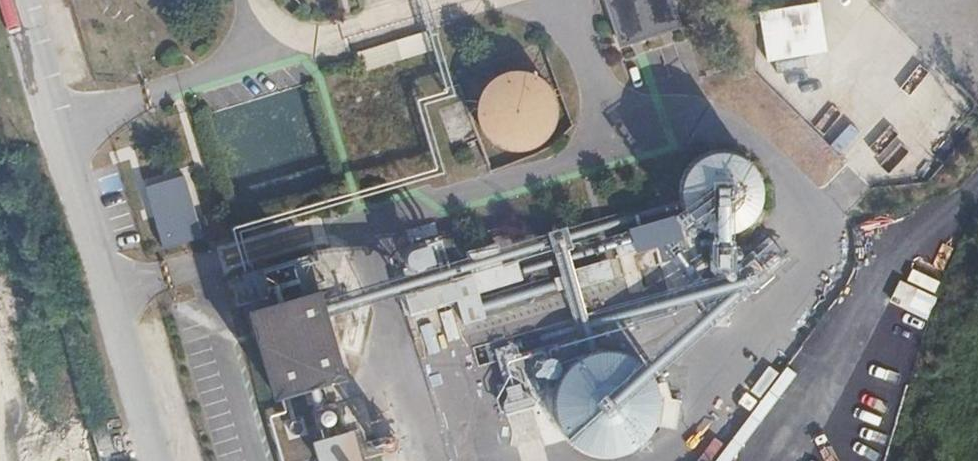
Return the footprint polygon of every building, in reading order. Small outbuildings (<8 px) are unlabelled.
[(623,43),(682,24),(674,0),(609,0),(623,43)] [(427,30),(357,52),(363,69),(433,48),(427,30)] [(498,77),(485,88),(480,98),(478,109),(480,124),(486,136),(498,146),(513,150),(525,150),(535,147),(543,141),(550,133),(555,124),(557,111),(555,98),(549,86),(539,77),(525,73),(513,71),(498,77)] [(762,203),(764,195),(764,191),(763,178),(759,170),(755,164),(745,155),(733,151),(725,149),(717,150),(709,152),(698,159),(692,166),(688,173),(685,181),(684,189),(684,193),(685,202),(691,213),(699,222),(707,226),(711,228),(719,230),(731,229),(740,227),(747,223),(753,217),(758,211),(762,203)] [(658,245),(663,264),(691,256),(679,213),(632,227),(639,251),(658,245)] [(308,255),(242,274),(277,397),(346,377),(308,255)] [(459,299),(465,323),(488,316),(475,273),(406,294),(412,313),(459,299)] [(633,417),(635,409),(635,405),(633,392),(630,384),(625,377),(615,369),(604,364),(596,363),(587,364),(579,366),(569,373),(562,379),(558,387),(556,394),(554,403),(554,407),(556,416),(561,427),(570,436),(577,440),(581,442),(589,444),(602,443),(610,441),(618,437),(624,431),(629,425),(633,417)] [(341,411),(344,406),(344,404),(345,400),(344,397),(341,392),(336,389),(330,387),(326,388),(321,391),(319,393),(317,401),(317,406),(320,411),(325,415),(329,416),(334,415),(338,414),(341,411)] [(319,443),(324,460),(360,460),(352,434),(319,443)] [(397,447),(399,443),(399,442),(397,438),(394,435),(390,435),(385,437),(383,441),(383,444),(386,449),(389,450),(392,450),(394,450),(397,447)]
